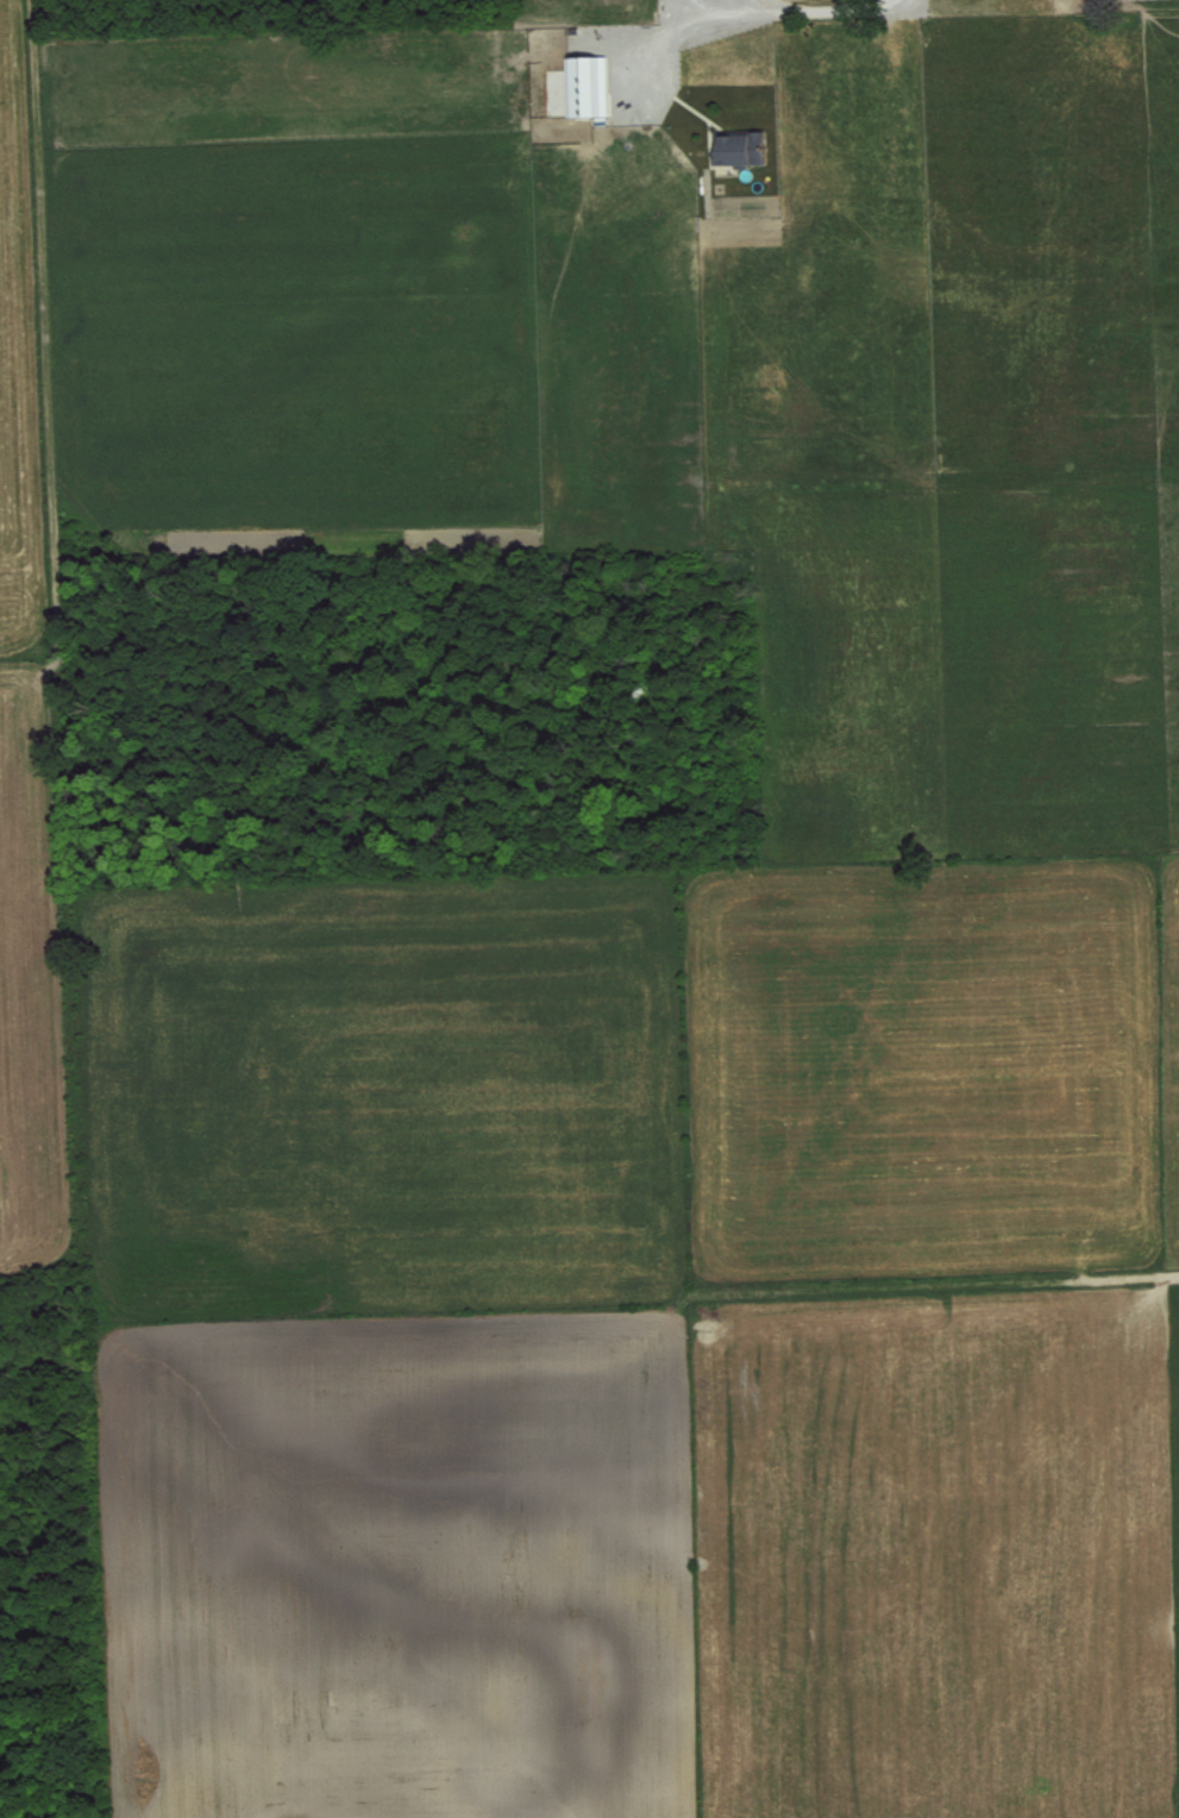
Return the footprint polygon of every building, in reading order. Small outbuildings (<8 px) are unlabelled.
[(569,56),(569,117),(611,116),(610,56),(569,56)] [(717,165),(770,163),(769,132),(716,134),(717,165)]
